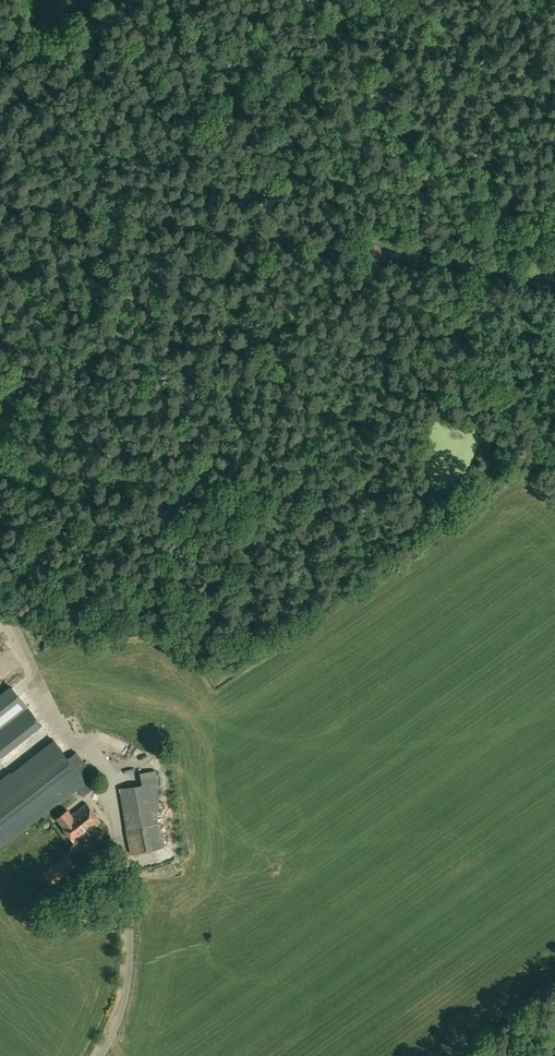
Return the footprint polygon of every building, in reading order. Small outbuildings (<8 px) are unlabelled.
[(0,697),(0,727),(27,706),(13,687),(0,697)] [(0,727),(0,754),(4,759),(44,728),(27,706),(0,727)] [(44,728),(4,759),(14,772),(22,766),(54,740),(44,728)] [(94,774),(76,751),(68,757),(54,740),(22,766),(7,777),(38,818),(94,774)] [(143,786),(120,789),(127,832),(160,826),(156,808),(160,807),(156,784),(158,783),(156,770),(141,773),(143,786)] [(0,783),(0,851),(38,818),(7,777),(0,783)] [(73,813),(89,834),(90,833),(88,832),(101,821),(86,802),(73,813)] [(89,834),(73,813),(71,814),(68,810),(57,818),(62,825),(76,844),(89,834)] [(160,826),(127,832),(126,832),(131,854),(163,847),(160,826)] [(60,878),(59,878),(76,868),(69,857),(53,869),(60,878)]
